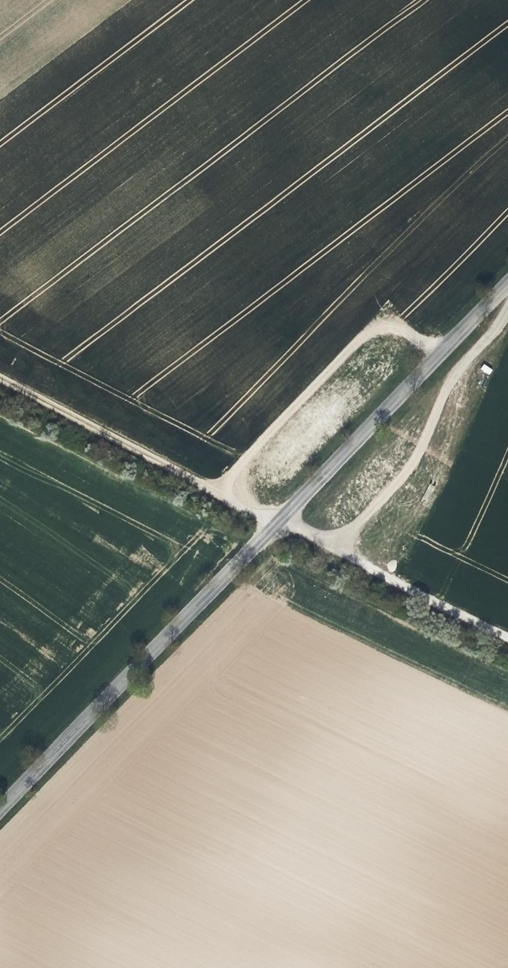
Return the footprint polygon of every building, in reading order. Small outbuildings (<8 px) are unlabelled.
[(483,364),(480,370),(490,375),(493,368),(483,364)]
